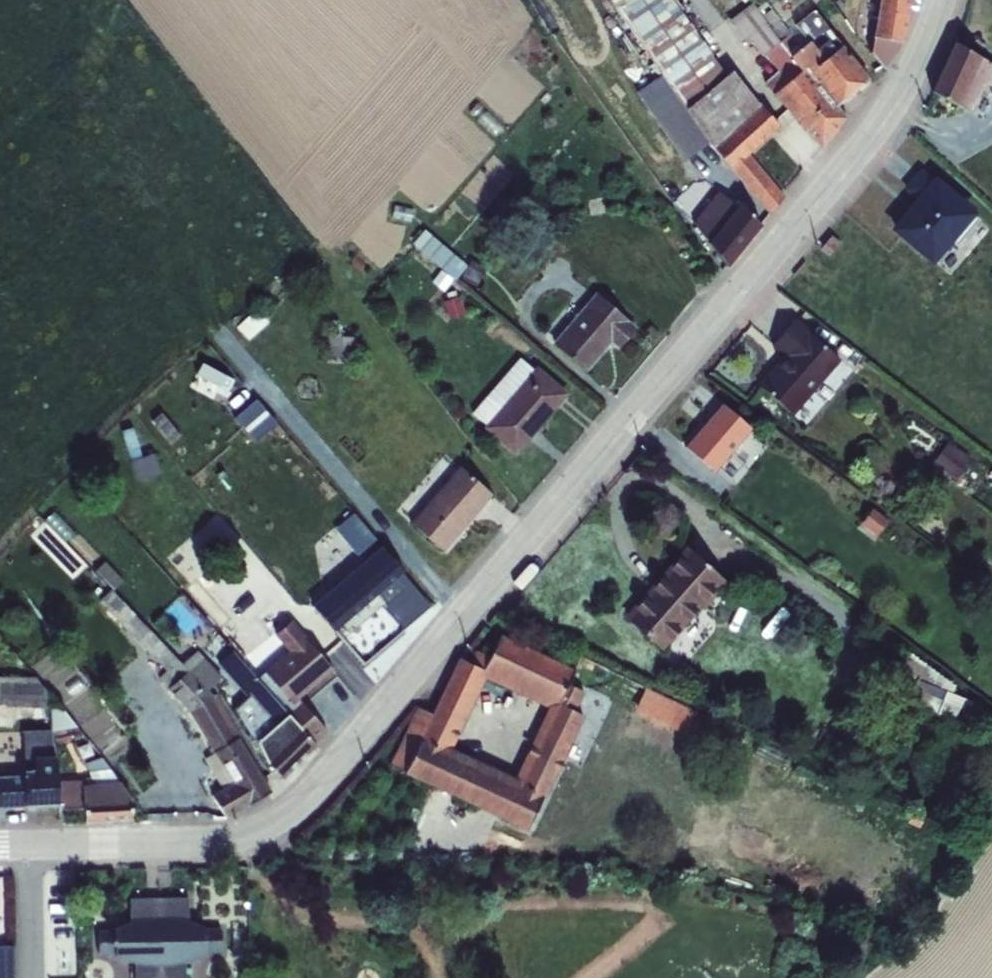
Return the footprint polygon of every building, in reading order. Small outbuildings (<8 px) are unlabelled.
[(615,8),(616,7),(673,90),(686,110),(726,76),(673,0),(609,0),(615,8)] [(871,55),(885,69),(902,41),(909,0),(879,0),(872,36),(871,55)] [(790,58),(757,9),(753,3),(728,21),(747,46),(752,43),(762,57),(764,55),(778,72),(764,84),(772,94),(800,71),(790,58)] [(757,9),(790,58),(809,42),(795,25),(787,29),(766,3),(757,9)] [(800,71),(772,94),(820,148),(845,118),(836,107),(869,80),(814,11),(795,25),(809,42),(790,58),(800,71)] [(930,91),(958,105),(972,112),(986,84),(990,86),(991,83),(991,63),(980,57),(954,44),(930,91)] [(726,76),(686,110),(710,144),(769,214),(784,197),(749,154),(779,126),(732,71),(726,76)] [(686,110),(673,90),(648,108),(686,161),(710,144),(686,110)] [(919,201),(895,230),(931,261),(971,214),(935,183),(934,184),(920,172),(906,189),(919,201)] [(711,208),(691,230),(728,262),(761,225),(738,205),(724,193),(711,208)] [(425,229),(413,244),(456,281),(460,276),(477,289),(486,266),(471,260),(469,267),(425,229)] [(448,300),(443,302),(448,320),(465,314),(461,297),(457,298),(455,291),(446,294),(448,300)] [(596,293),(552,344),(586,372),(611,344),(618,350),(636,328),(596,293)] [(256,310),(237,328),(248,340),(268,322),(256,310)] [(785,357),(759,387),(791,415),(840,358),(793,321),(772,346),(785,357)] [(328,337),(327,357),(353,358),(354,338),(328,337)] [(214,357),(191,377),(206,395),(229,374),(214,357)] [(492,403),(478,419),(486,425),(484,428),(516,456),(568,394),(536,367),(534,370),(520,358),(486,398),(492,403)] [(722,404),(685,447),(713,472),(751,429),(722,404)] [(127,428),(133,457),(144,454),(138,426),(127,428)] [(949,442),(933,463),(954,479),(970,457),(949,442)] [(155,451),(134,460),(142,478),(163,469),(155,451)] [(459,467),(409,523),(443,551),(492,495),(459,467)] [(881,534),(891,519),(875,507),(864,522),(881,534)] [(74,550),(111,590),(125,580),(84,541),(74,550)] [(685,547),(624,618),(662,651),(701,606),(704,609),(726,583),(685,547)] [(431,606),(404,574),(382,548),(312,608),(334,634),(376,598),(404,630),(431,606)] [(183,666),(111,590),(99,601),(166,671),(158,678),(168,690),(188,672),(183,666)] [(292,704),(298,699),(332,670),(293,622),(275,636),(287,651),(264,671),(292,704)] [(240,660),(288,715),(314,744),(326,731),(298,699),(292,704),(264,671),(287,651),(275,636),(273,632),(240,660)] [(483,671),(485,678),(547,708),(555,711),(558,704),(568,685),(575,670),(501,636),(490,657),(483,671)] [(904,649),(896,672),(916,679),(907,703),(965,725),(975,703),(953,693),(956,686),(904,649)] [(183,666),(188,672),(207,691),(223,678),(197,651),(183,666)] [(288,715),(240,660),(232,651),(218,664),(246,696),(273,727),(288,715)] [(483,671),(490,657),(475,652),(470,663),(458,659),(432,713),(417,706),(387,766),(526,830),(543,795),(514,779),(452,750),(485,678),(483,671)] [(188,672),(168,690),(190,713),(213,697),(207,691),(188,672)] [(59,706),(36,679),(0,677),(0,703),(59,706)] [(568,685),(558,704),(574,712),(584,692),(568,685)] [(213,697),(190,713),(211,748),(208,750),(211,756),(214,753),(239,738),(240,737),(216,695),(213,697)] [(273,727),(246,696),(234,710),(256,742),(273,727)] [(514,779),(543,795),(545,796),(583,716),(574,712),(558,704),(555,711),(547,708),(514,779)] [(699,733),(706,717),(682,707),(675,723),(699,733)] [(288,715),(273,727),(256,742),(268,763),(282,779),(315,746),(314,744),(288,715)] [(211,756),(205,759),(222,789),(211,795),(225,818),(272,792),(239,738),(214,753),(211,756)] [(760,741),(755,753),(784,766),(789,754),(760,741)] [(57,782),(58,804),(63,804),(64,810),(84,809),(83,785),(119,782),(101,758),(96,759),(94,750),(78,743),(73,744),(81,767),(85,766),(90,778),(85,779),(85,780),(57,782)] [(55,757),(33,758),(34,772),(23,772),(23,776),(0,777),(0,807),(58,804),(57,782),(55,757)] [(83,785),(84,809),(85,824),(131,822),(130,797),(119,782),(83,785)] [(98,932),(98,955),(114,955),(114,957),(134,964),(134,977),(185,977),(185,963),(210,954),(221,953),(220,930),(209,930),(188,922),(187,898),(129,899),(130,923),(114,929),(113,931),(98,932)] [(0,946),(0,977),(14,977),(13,946),(0,946)]
